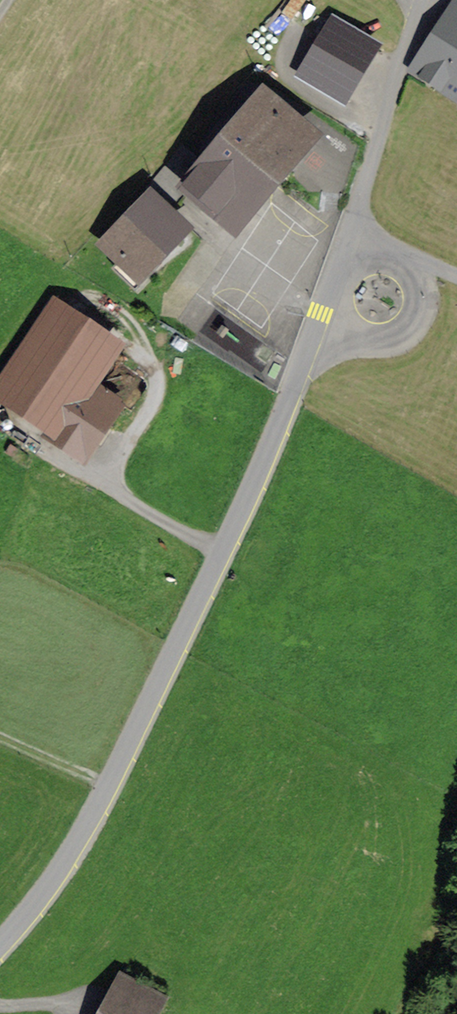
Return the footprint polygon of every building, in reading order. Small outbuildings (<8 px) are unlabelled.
[(382,46),(330,15),(295,74),(347,105),(382,46)] [(455,15),(422,71),(456,92),(456,16),(455,15)] [(308,129),(256,89),(180,188),(233,228),(308,129)] [(189,236),(150,201),(102,253),(141,288),(189,236)] [(58,312),(0,402),(0,409),(86,464),(122,408),(90,388),(116,349),(58,312)] [(268,354),(214,318),(204,332),(258,369),(268,354)] [(119,978),(101,1013),(153,1013),(161,999),(119,978)]
